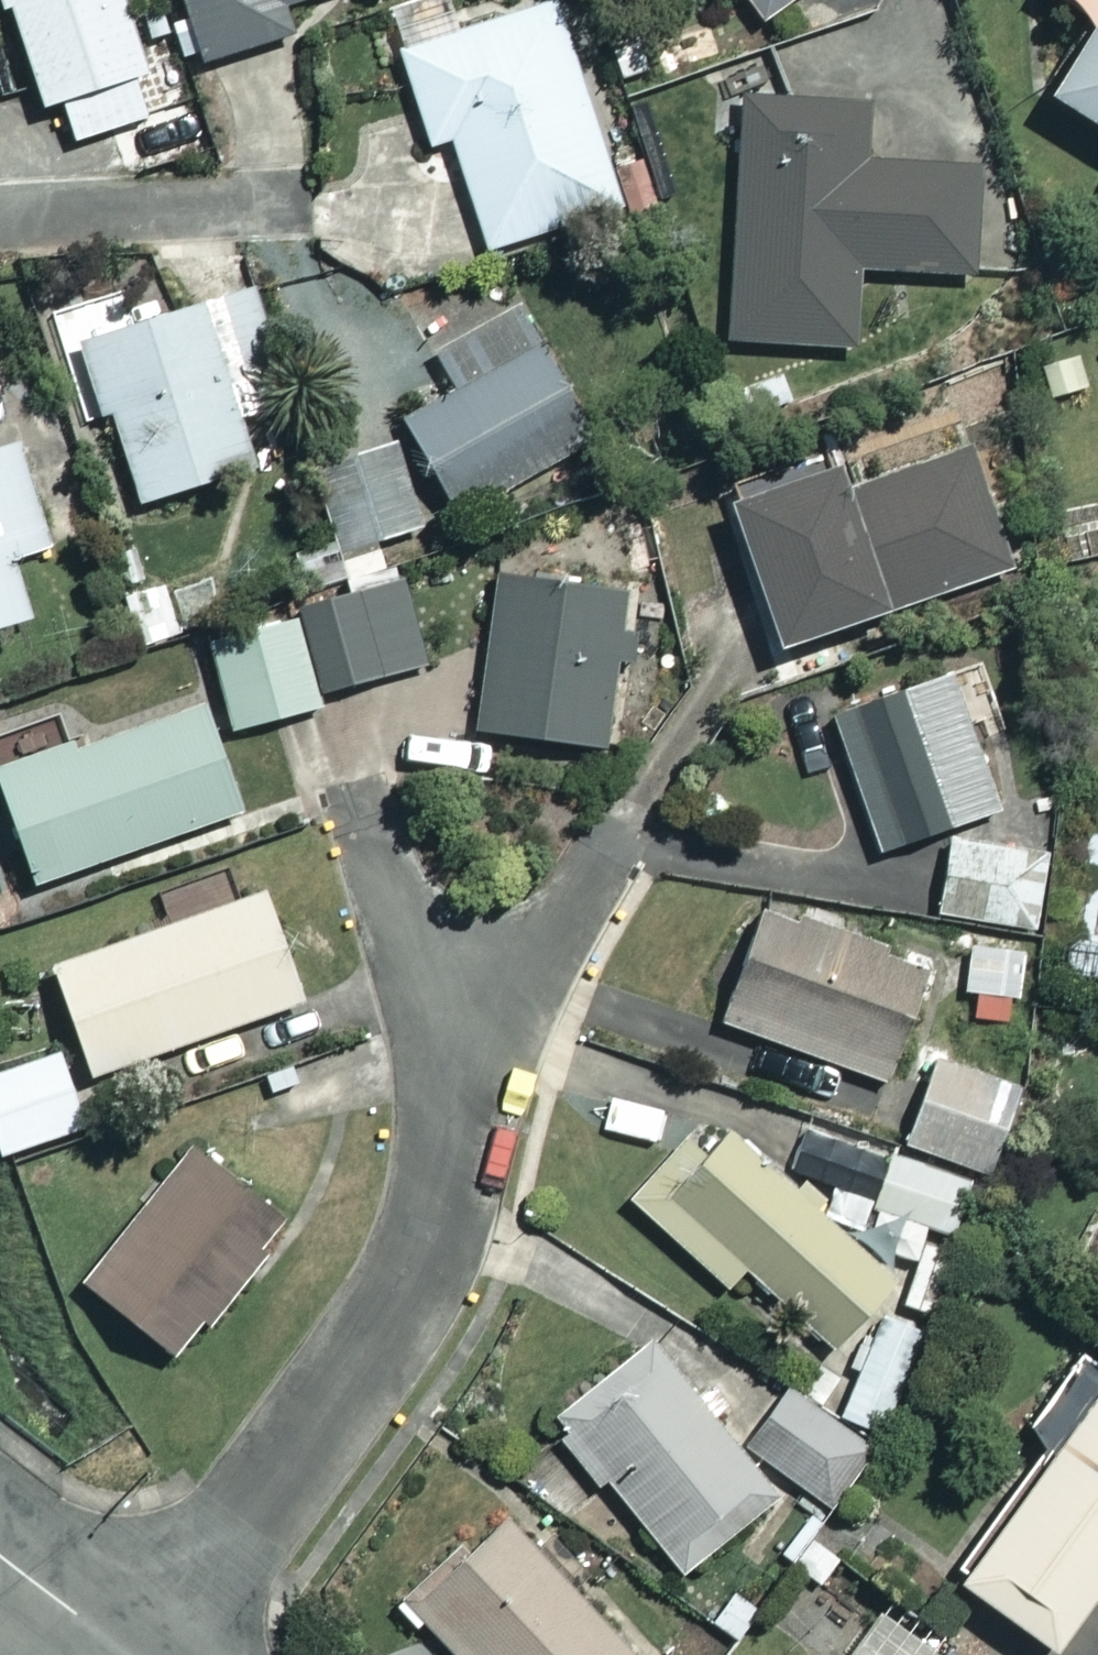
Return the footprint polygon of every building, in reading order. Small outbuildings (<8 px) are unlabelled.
[(58,144),(184,99),(168,55),(145,63),(122,0),(6,0),(58,144)] [(202,58),(287,32),(278,3),(288,0),(185,0),(202,58)] [(555,0),(550,0),(399,47),(429,142),(451,135),(486,246),(619,204),(555,0)] [(758,16),(784,0),(748,0),(758,16)] [(1094,14),(1046,90),(1097,122),(1097,0),(1071,0),(1094,14)] [(866,99),(739,94),(729,338),(855,343),(858,265),(963,269),(967,163),(863,159),(866,99)] [(253,462),(201,300),(86,336),(138,499),(253,462)] [(585,439),(517,311),(439,353),(456,386),(402,415),(452,509),(585,439)] [(18,438),(0,444),(0,622),(28,613),(11,555),(49,543),(18,438)] [(1007,568),(969,450),(841,491),(832,465),(728,498),(774,642),(1007,568)] [(625,589),(498,573),(478,727),(606,742),(625,589)] [(427,658),(402,577),(206,637),(234,728),(317,702),(314,692),(427,658)] [(182,631),(160,578),(122,594),(145,647),(182,631)] [(996,806),(948,665),(829,706),(877,847),(996,806)] [(198,696),(0,764),(0,785),(32,879),(236,808),(198,696)] [(1043,846),(947,835),(938,914),(1034,925),(1043,846)] [(300,997),(261,887),(51,962),(90,1072),(300,997)] [(925,961),(759,903),(718,1019),(885,1077),(925,961)] [(1026,954),(977,938),(965,975),(977,1012),(1005,1021),(1026,954)] [(58,1047),(0,1067),(0,1152),(84,1124),(58,1047)] [(1020,1079),(936,1049),(904,1140),(988,1169),(1020,1079)] [(895,1275),(724,1125),(681,1175),(661,1158),(627,1197),(726,1282),(743,1263),(835,1344),(895,1275)] [(954,1238),(974,1184),(807,1125),(791,1169),(873,1198),(864,1223),(922,1243),(927,1228),(954,1238)] [(282,1210),(196,1143),(86,1283),(171,1350),(282,1210)] [(1080,1343),(1023,1420),(1046,1438),(948,1568),(1050,1644),(1097,1579),(1097,1356),(1080,1343)] [(761,1478),(649,1347),(558,1425),(683,1572),(765,1501),(761,1478)] [(870,1446),(787,1386),(746,1445),(828,1504),(870,1446)] [(497,1522),(414,1609),(463,1654),(636,1654),(497,1522)] [(956,1629),(938,1654),(995,1654),(956,1629)]
